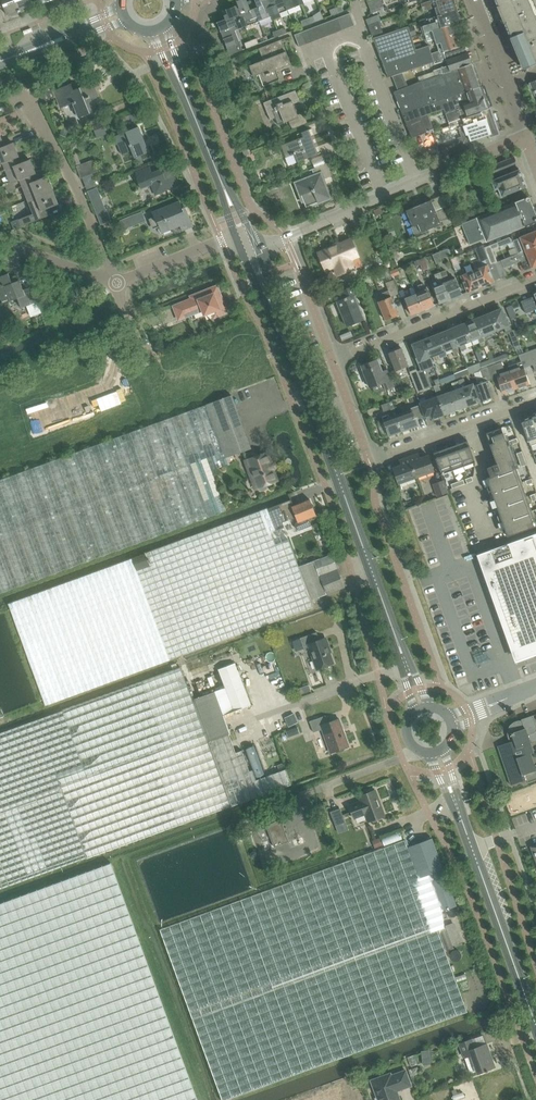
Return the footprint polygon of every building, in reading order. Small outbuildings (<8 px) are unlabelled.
[(10,16),(20,12),(15,0),(0,0),(0,6),(3,5),(7,15),(9,14),(10,16)] [(20,12),(30,9),(30,6),(32,6),(29,0),(15,0),(20,12)] [(245,18),(248,26),(260,21),(251,0),(247,2),(247,0),(240,0),(237,1),(239,5),(235,7),(240,19),(244,17),(245,18)] [(251,0),(260,21),(271,17),(268,8),(273,6),(270,0),(252,0),(251,0)] [(280,13),(288,10),(284,0),(270,0),(273,6),(268,8),(271,17),(273,21),(281,17),(280,13)] [(288,10),(304,4),(303,0),(284,0),(288,10)] [(380,10),(384,9),(385,12),(389,10),(388,7),(385,8),(381,0),(367,0),(372,13),(380,10)] [(433,0),(431,0),(424,2),(424,3),(421,4),(424,11),(435,8),(438,16),(457,10),(456,6),(458,4),(457,0),(434,0),(433,0)] [(521,65),(524,70),(527,69),(535,65),(535,0),(495,0),(521,65)] [(226,20),(218,23),(220,30),(228,48),(230,55),(243,51),(243,50),(235,31),(248,26),(245,18),(244,17),(240,19),(235,7),(226,10),(228,14),(224,16),(226,20)] [(422,26),(421,27),(423,33),(424,33),(433,30),(433,29),(451,23),(452,24),(461,22),(457,10),(438,16),(429,19),(430,25),(428,25),(427,25),(422,26)] [(348,28),(355,25),(350,13),(343,16),(348,28)] [(380,21),(378,15),(366,20),(368,26),(380,21)] [(348,28),(343,16),(337,18),(342,30),(348,28)] [(342,30),(337,18),(331,21),(336,33),(342,30)] [(336,33),(331,21),(325,23),(330,35),(336,33)] [(368,26),(373,38),(375,38),(384,34),(381,26),(382,26),(380,21),(368,26)] [(325,23),(323,24),(319,25),(324,38),(330,35),(325,23)] [(433,30),(424,33),(427,42),(435,39),(439,51),(440,51),(440,53),(443,53),(444,52),(459,48),(452,24),(451,23),(433,29),(433,30)] [(324,38),(319,25),(313,28),(318,40),(324,38)] [(375,38),(373,38),(377,48),(388,77),(402,72),(402,73),(434,62),(435,64),(446,60),(444,52),(443,53),(440,53),(440,51),(439,51),(432,53),(429,45),(422,48),(416,50),(415,45),(412,37),(412,36),(409,28),(408,26),(385,34),(384,35),(384,34),(375,38)] [(318,40),(313,28),(307,30),(312,42),(318,40)] [(312,42),(307,30),(301,32),(306,45),(312,42)] [(301,32),(295,35),(299,47),(306,45),(301,32)] [(259,49),(263,61),(249,66),(254,77),(259,75),(263,87),(281,80),(277,71),(291,65),(282,40),(259,49)] [(472,64),(468,53),(446,60),(448,66),(433,71),(435,77),(439,76),(451,71),(451,70),(453,70),(453,69),(472,64)] [(413,110),(418,108),(451,96),(479,87),(474,72),(472,64),(453,69),(453,70),(451,70),(451,71),(439,76),(435,77),(425,80),(420,82),(408,87),(402,73),(402,72),(388,77),(388,78),(392,76),(398,91),(394,92),(403,114),(413,110)] [(83,67),(77,69),(79,76),(86,73),(83,67)] [(72,84),(55,90),(62,108),(73,104),(79,118),(82,117),(97,111),(94,104),(102,101),(99,94),(94,82),(91,84),(75,90),(72,84)] [(418,109),(421,117),(444,109),(448,120),(487,108),(489,107),(488,104),(487,101),(485,101),(484,97),(483,98),(479,87),(451,96),(418,108),(418,109)] [(279,125),(289,121),(293,129),(308,123),(304,113),(297,115),(293,104),(300,102),(295,91),(265,103),(271,120),(276,118),(279,125)] [(448,120),(451,126),(440,130),(442,134),(458,128),(461,137),(458,138),(459,142),(444,147),(447,155),(473,145),(472,141),(495,133),(492,121),(487,108),(448,120)] [(421,117),(418,109),(414,110),(413,110),(403,114),(406,122),(412,138),(426,133),(421,117)] [(66,137),(70,129),(63,126),(60,135),(66,137)] [(123,155),(132,151),(135,158),(149,152),(139,126),(115,136),(123,155)] [(104,127),(95,131),(98,138),(107,134),(104,127)] [(297,134),(299,139),(280,146),(288,166),(322,153),(312,128),(297,134)] [(19,157),(14,143),(2,147),(0,142),(0,164),(19,157)] [(7,170),(13,183),(6,185),(7,185),(36,174),(31,160),(19,164),(17,159),(19,157),(0,164),(0,173),(7,170)] [(514,157),(491,166),(495,176),(518,167),(514,157)] [(92,160),(76,166),(81,178),(97,172),(92,160)] [(310,171),(312,170),(314,175),(295,183),(300,196),(301,195),(306,207),(318,203),(318,204),(331,199),(324,180),(334,176),(328,163),(309,170),(310,171)] [(165,190),(170,188),(170,187),(177,184),(171,170),(164,173),(162,169),(153,173),(150,166),(136,172),(139,178),(137,179),(141,189),(152,184),(156,195),(165,191),(165,190)] [(496,189),(496,190),(498,189),(501,197),(527,187),(520,169),(491,181),(492,185),(491,185),(493,190),(496,189)] [(36,174),(7,185),(9,192),(24,186),(29,199),(53,190),(48,176),(36,181),(33,175),(36,174)] [(97,188),(87,192),(91,200),(100,197),(97,188)] [(49,216),(46,209),(59,204),(53,190),(29,199),(35,213),(20,219),(23,226),(49,216)] [(529,197),(476,217),(477,218),(462,224),(470,244),(484,238),(486,242),(535,222),(535,215),(529,197)] [(432,200),(406,211),(417,237),(420,236),(419,234),(442,224),(440,220),(453,215),(449,205),(436,210),(432,200)] [(162,233),(181,225),(183,231),(194,227),(186,208),(183,209),(180,202),(152,212),(158,227),(160,226),(162,233)] [(373,211),(376,216),(383,213),(381,208),(373,211)] [(142,212),(131,216),(135,225),(145,221),(142,212)] [(20,219),(12,222),(15,230),(23,226),(20,219)] [(524,251),(523,250),(535,245),(535,232),(512,241),(509,238),(497,243),(498,247),(513,242),(518,254),(524,251)] [(335,266),(339,275),(361,266),(357,257),(358,256),(351,240),(319,253),(326,270),(335,266)] [(494,281),(500,279),(494,263),(491,265),(483,245),(475,249),(482,267),(474,271),(480,287),(482,286),(483,287),(487,285),(488,284),(494,281)] [(518,254),(501,260),(504,268),(521,261),(522,263),(522,264),(524,270),(535,266),(535,245),(523,250),(524,251),(518,254)] [(436,253),(433,255),(437,264),(442,262),(441,259),(438,252),(436,253)] [(507,276),(504,268),(501,260),(494,263),(500,279),(507,276)] [(392,277),(400,274),(398,268),(390,271),(392,277)] [(479,289),(480,287),(474,271),(466,274),(463,269),(459,271),(467,292),(474,290),(475,290),(479,289)] [(450,281),(446,271),(440,273),(451,299),(455,297),(456,298),(460,297),(460,295),(462,294),(456,279),(450,281)] [(9,273),(0,277),(0,295),(3,302),(10,299),(11,301),(18,298),(22,308),(37,302),(31,287),(24,290),(21,280),(13,283),(9,273)] [(447,302),(447,300),(451,299),(440,273),(435,275),(439,285),(433,287),(440,303),(442,303),(443,303),(447,302)] [(378,302),(386,320),(399,315),(391,297),(399,294),(393,280),(386,283),(389,290),(381,294),(383,300),(378,302)] [(430,307),(434,305),(427,287),(425,288),(423,283),(418,286),(421,292),(416,294),(423,310),(424,309),(426,310),(429,309),(430,307)] [(191,297),(192,299),(174,306),(179,320),(203,310),(205,315),(212,312),(214,318),(228,313),(217,286),(191,297)] [(347,326),(364,320),(354,295),(358,294),(355,286),(339,292),(342,299),(337,302),(347,326)] [(421,312),(422,310),(423,310),(416,294),(412,296),(410,289),(404,291),(406,297),(404,298),(411,315),(416,313),(418,313),(421,312)] [(521,301),(526,313),(527,313),(535,309),(535,297),(528,300),(530,306),(525,308),(522,301),(521,301)] [(512,305),(506,308),(511,320),(517,317),(512,305)] [(498,311),(496,310),(491,312),(498,330),(504,328),(507,333),(513,331),(506,315),(503,316),(501,310),(498,311)] [(485,317),(479,319),(487,341),(488,341),(490,343),(494,342),(493,339),(494,339),(491,333),(498,330),(491,312),(486,314),(485,317)] [(472,322),(470,321),(465,323),(472,341),(479,338),(481,344),(487,341),(479,319),(472,322)] [(459,325),(458,327),(452,330),(459,347),(460,346),(462,351),(467,349),(465,344),(472,341),(465,323),(459,325)] [(446,332),(444,331),(438,333),(446,352),(452,349),(455,357),(459,356),(458,353),(459,352),(457,347),(459,347),(452,330),(446,332)] [(432,338),(427,340),(424,341),(431,358),(434,357),(436,362),(441,360),(439,354),(446,352),(438,333),(432,336),(432,338)] [(517,336),(511,338),(517,354),(523,352),(517,336)] [(416,351),(413,352),(420,368),(420,370),(425,368),(425,370),(434,366),(431,358),(424,341),(421,340),(417,341),(416,344),(414,345),(416,351)] [(394,368),(389,370),(390,373),(408,366),(401,348),(389,354),(394,368)] [(531,360),(535,358),(535,349),(528,353),(531,360)] [(510,370),(517,389),(517,388),(519,389),(523,388),(524,386),(530,384),(524,368),(535,363),(535,358),(531,360),(528,353),(519,356),(521,362),(512,365),(514,369),(510,370)] [(496,364),(508,359),(506,354),(494,359),(496,364)] [(483,369),(496,364),(494,359),(481,364),(483,369)] [(387,390),(395,387),(389,370),(382,372),(377,360),(362,366),(370,388),(372,387),(374,392),(377,394),(387,390)] [(502,362),(489,367),(493,380),(498,378),(503,394),(509,392),(511,392),(514,391),(515,389),(517,389),(510,370),(506,372),(502,362)] [(480,363),(467,368),(470,374),(483,369),(481,364),(480,364),(480,363)] [(493,380),(489,367),(480,370),(483,378),(477,380),(479,384),(476,385),(482,401),(483,401),(485,402),(488,401),(489,399),(494,397),(488,382),(493,380)] [(417,371),(416,369),(424,390),(432,387),(425,368),(420,370),(417,371)] [(455,374),(457,379),(470,374),(467,368),(468,370),(455,374)] [(410,372),(418,392),(424,390),(416,369),(410,372)] [(463,379),(458,381),(468,406),(473,404),(474,406),(478,404),(478,402),(480,402),(473,384),(465,386),(463,379)] [(456,390),(450,392),(456,410),(457,410),(458,411),(462,410),(462,408),(468,406),(458,381),(452,383),(454,388),(455,388),(456,390)] [(438,396),(437,396),(444,415),(449,413),(451,414),(454,413),(455,411),(456,410),(450,392),(442,395),(438,385),(434,386),(438,396)] [(252,448),(232,395),(0,480),(0,594),(227,511),(212,470),(228,464),(226,458),(252,448)] [(425,397),(419,399),(419,401),(421,405),(425,417),(431,415),(432,419),(433,419),(435,420),(438,419),(439,417),(444,415),(437,396),(426,400),(425,397)] [(389,436),(403,431),(398,415),(397,415),(392,401),(381,405),(384,412),(391,409),(394,416),(390,418),(388,415),(382,417),(389,436)] [(425,417),(421,405),(406,410),(407,411),(398,415),(403,431),(418,426),(415,418),(417,417),(418,419),(425,417)] [(521,420),(530,446),(535,444),(535,426),(532,415),(531,415),(532,416),(521,420)] [(491,477),(487,478),(508,536),(535,526),(535,522),(517,468),(519,467),(511,445),(508,446),(502,427),(486,433),(497,464),(493,465),(493,466),(488,468),(491,477)] [(464,466),(475,462),(468,441),(456,445),(464,466)] [(456,445),(445,449),(453,470),(464,466),(456,445)] [(434,453),(442,475),(453,470),(445,449),(434,453)] [(522,451),(517,453),(521,467),(527,465),(522,451)] [(428,455),(420,458),(418,453),(409,457),(417,478),(434,472),(428,455)] [(267,484),(277,481),(267,454),(246,461),(249,471),(253,470),(259,487),(258,487),(259,489),(260,490),(263,491),(266,490),(267,488),(267,486),(267,484)] [(401,465),(393,468),(399,484),(417,478),(409,457),(400,460),(401,465)] [(433,484),(437,497),(448,493),(443,480),(433,484)] [(335,562),(332,555),(299,568),(282,521),(288,519),(296,516),(298,522),(297,522),(296,524),(296,525),(297,529),(299,530),(300,531),(312,526),(309,518),(317,515),(311,500),(294,506),(292,500),(280,505),(277,506),(276,505),(237,519),(146,553),(81,577),(28,597),(9,604),(10,607),(27,655),(45,703),(314,607),(312,600),(327,595),(345,587),(335,562)] [(480,554),(514,648),(515,652),(518,660),(526,657),(535,654),(535,535),(491,551),(480,554)] [(300,638),(292,641),(295,648),(303,645),(304,649),(310,647),(317,669),(334,663),(325,639),(320,640),(317,632),(300,638)] [(305,693),(303,687),(297,690),(299,695),(305,693)] [(295,714),(285,718),(289,726),(298,722),(295,714)] [(314,732),(322,729),(331,752),(349,746),(340,719),(329,723),(326,715),(310,721),(314,732)] [(512,785),(527,780),(528,783),(535,780),(535,770),(531,754),(534,753),(531,744),(535,742),(535,724),(533,715),(526,718),(521,719),(522,720),(521,720),(520,720),(519,720),(518,721),(517,721),(516,721),(515,722),(514,722),(513,723),(512,723),(511,724),(510,725),(510,726),(509,727),(512,733),(511,734),(510,734),(510,735),(509,736),(509,737),(509,738),(510,738),(510,739),(511,739),(511,740),(512,740),(513,740),(514,740),(514,741),(510,742),(498,746),(512,785)] [(375,790),(359,796),(360,801),(349,805),(354,818),(365,814),(368,822),(373,820),(374,822),(381,819),(381,817),(385,815),(375,790)] [(331,812),(336,826),(346,822),(341,808),(331,812)] [(282,820),(267,826),(275,847),(289,842),(282,820)] [(381,837),(373,840),(374,845),(383,842),(381,837)] [(457,906),(432,838),(408,847),(405,841),(366,855),(301,879),(231,904),(161,930),(192,1016),(223,1099),(226,1099),(230,1099),(319,1067),(390,1041),(469,1012),(446,951),(453,949),(439,913),(442,912),(442,911),(457,906)] [(170,1024),(111,862),(37,889),(0,903),(0,1099),(197,1099),(170,1024)] [(452,924),(446,926),(453,944),(459,942),(452,924)] [(473,1073),(477,1071),(478,1073),(495,1067),(487,1044),(475,1048),(472,1039),(460,1043),(465,1058),(465,1057),(470,1072),(473,1073)] [(418,1067),(409,1070),(411,1076),(417,1074),(418,1073),(420,1074),(422,1073),(423,1071),(423,1069),(421,1068),(418,1069),(418,1067)] [(401,1099),(400,1099),(396,1088),(400,1087),(400,1088),(401,1089),(402,1089),(412,1086),(406,1070),(392,1075),(391,1073),(372,1080),(378,1098),(376,1099),(377,1099),(401,1099)] [(454,1099),(455,1099),(465,1097),(464,1092),(453,1095),(454,1099)]
